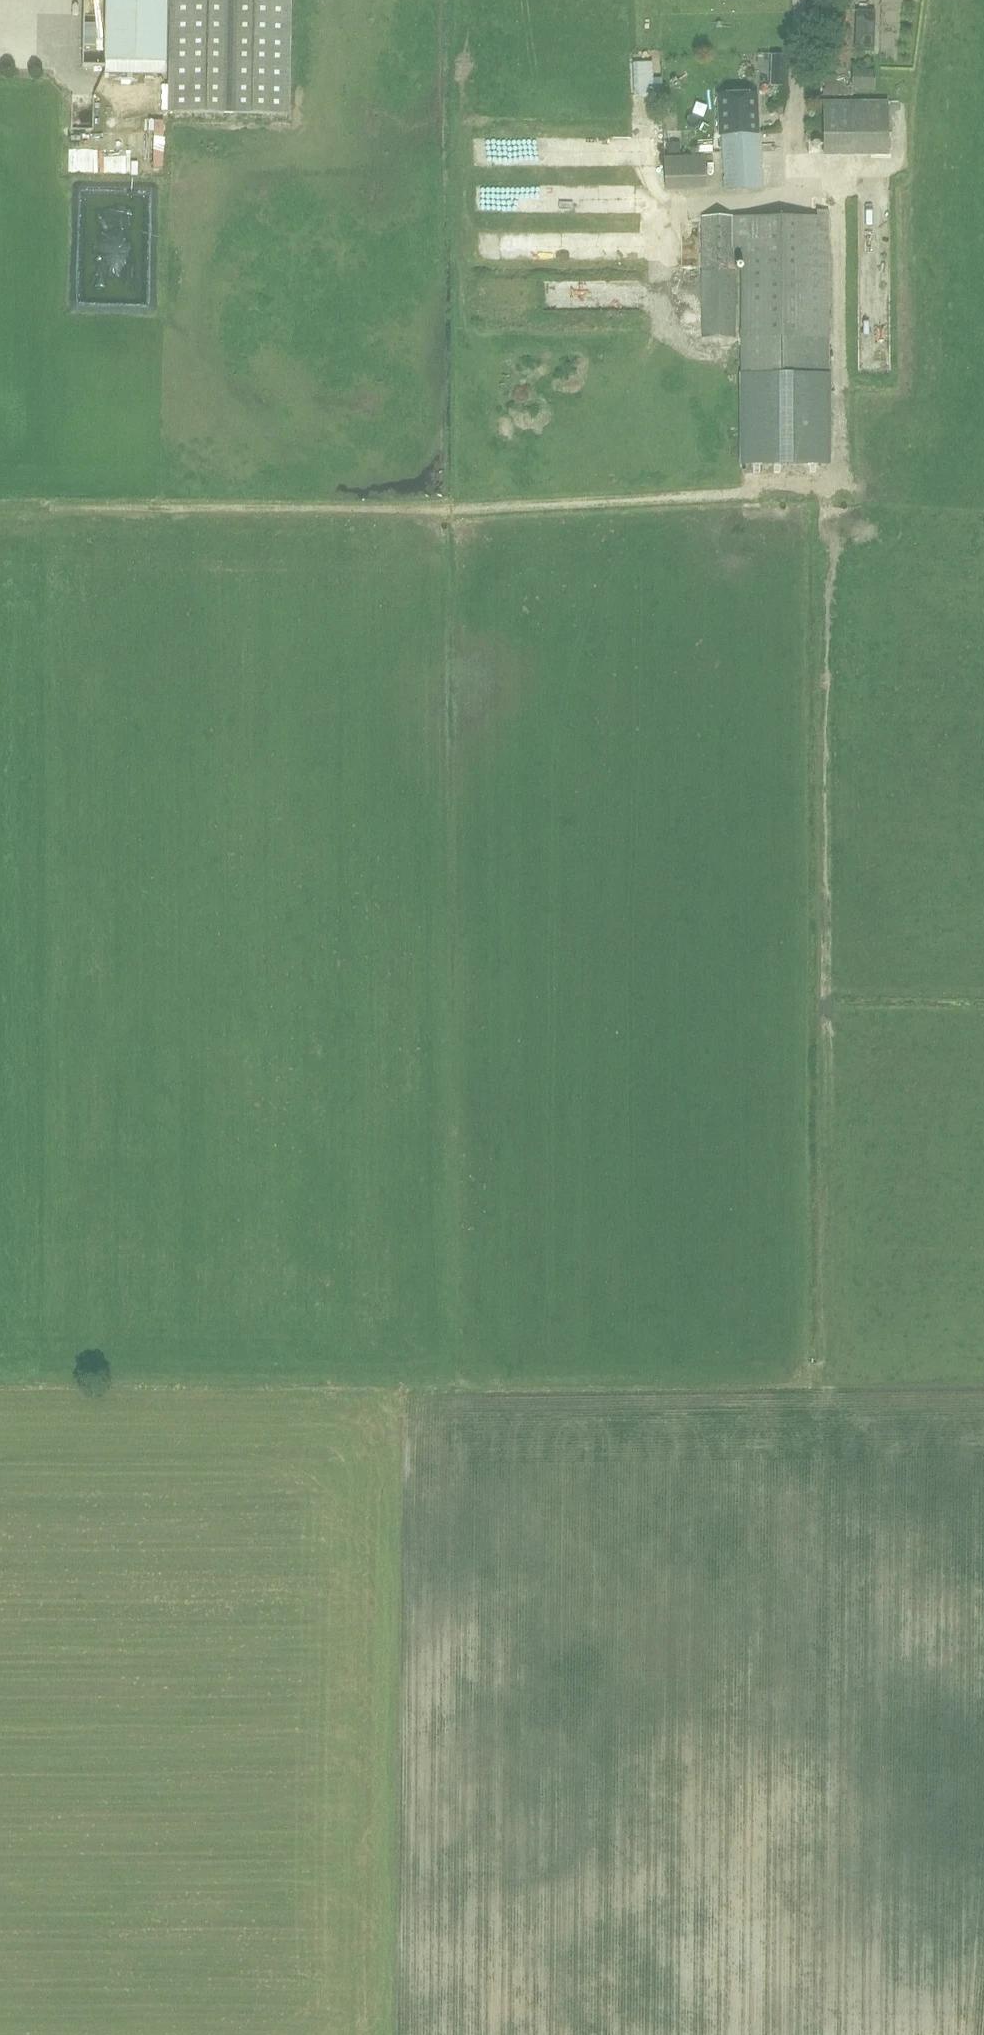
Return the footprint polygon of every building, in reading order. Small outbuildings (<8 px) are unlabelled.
[(101,75),(166,77),(165,114),(289,115),(291,0),(103,0),(101,75)] [(864,46),(881,45),(880,21),(864,21),(864,46)] [(873,69),(851,69),(850,80),(820,79),(820,95),(852,96),(852,90),(873,91),(873,69)] [(762,88),(765,112),(783,110),(781,86),(762,88)] [(718,92),(722,190),(758,189),(755,90),(718,92)] [(887,152),(888,103),(823,102),(823,151),(887,152)] [(684,152),(710,152),(710,136),(685,136),(684,152)] [(79,172),(130,174),(130,160),(99,159),(100,146),(80,145),(79,172)] [(664,191),(705,189),(704,155),(663,157),(664,191)] [(504,189),(502,214),(522,215),(523,198),(532,198),(532,211),(550,213),(551,192),(504,189)] [(702,216),(702,338),(733,338),(734,216),(702,216)] [(739,465),(809,465),(823,464),(823,374),(823,216),(737,216),(737,248),(740,249),(739,465)] [(567,256),(566,240),(536,241),(537,257),(567,256)] [(620,306),(645,304),(644,284),(619,286),(620,306)]
